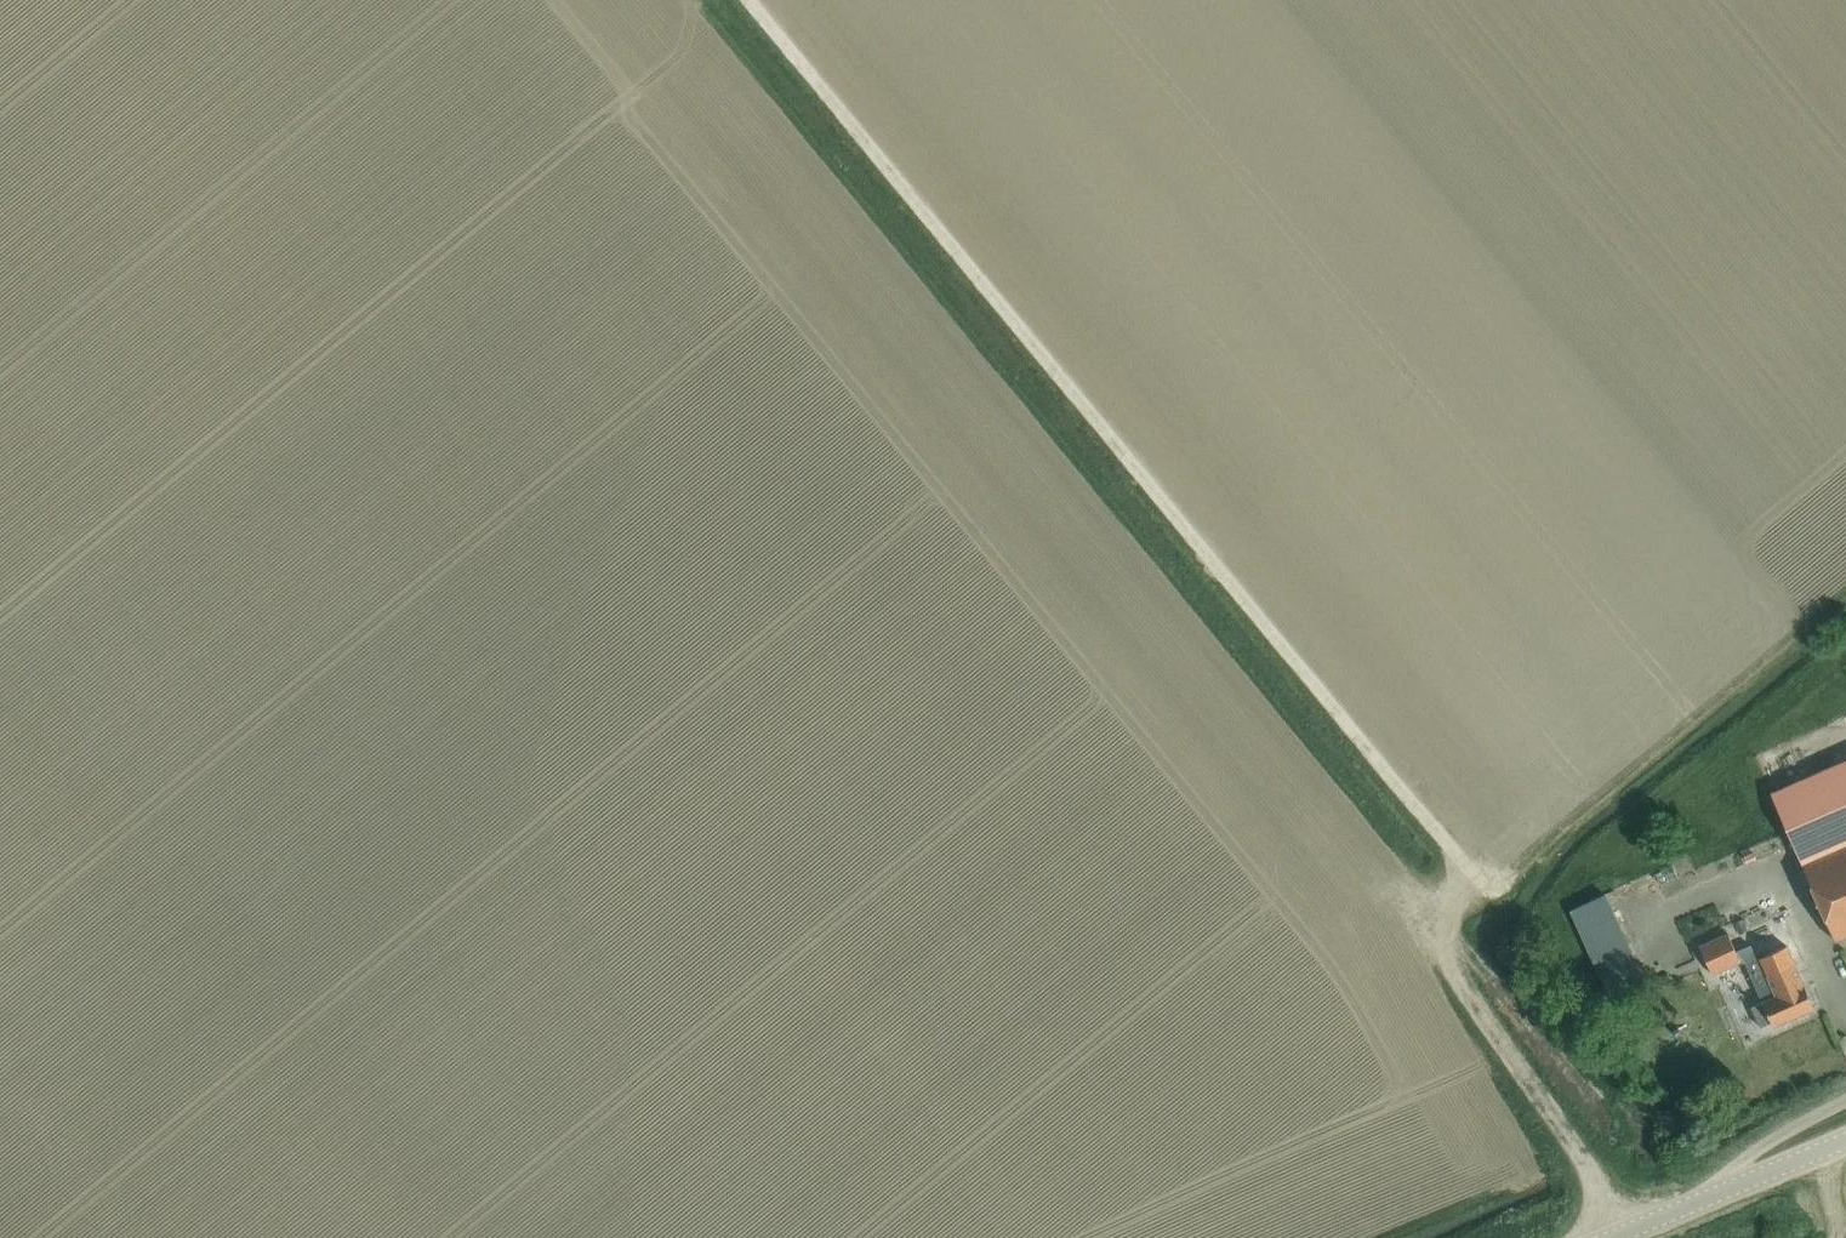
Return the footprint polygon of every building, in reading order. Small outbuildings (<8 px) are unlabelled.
[(1845,845),(1845,758),(1770,791),(1802,864),(1845,845)] [(1845,934),(1845,845),(1802,864),(1835,939),(1845,934)] [(1622,969),(1656,956),(1626,882),(1592,895),(1622,969)] [(1713,973),(1741,960),(1728,932),(1700,945),(1713,973)] [(1773,1025),(1814,1006),(1789,949),(1769,958),(1767,954),(1746,963),(1762,1000),(1751,1006),(1760,1026),(1771,1021),(1773,1025)]
